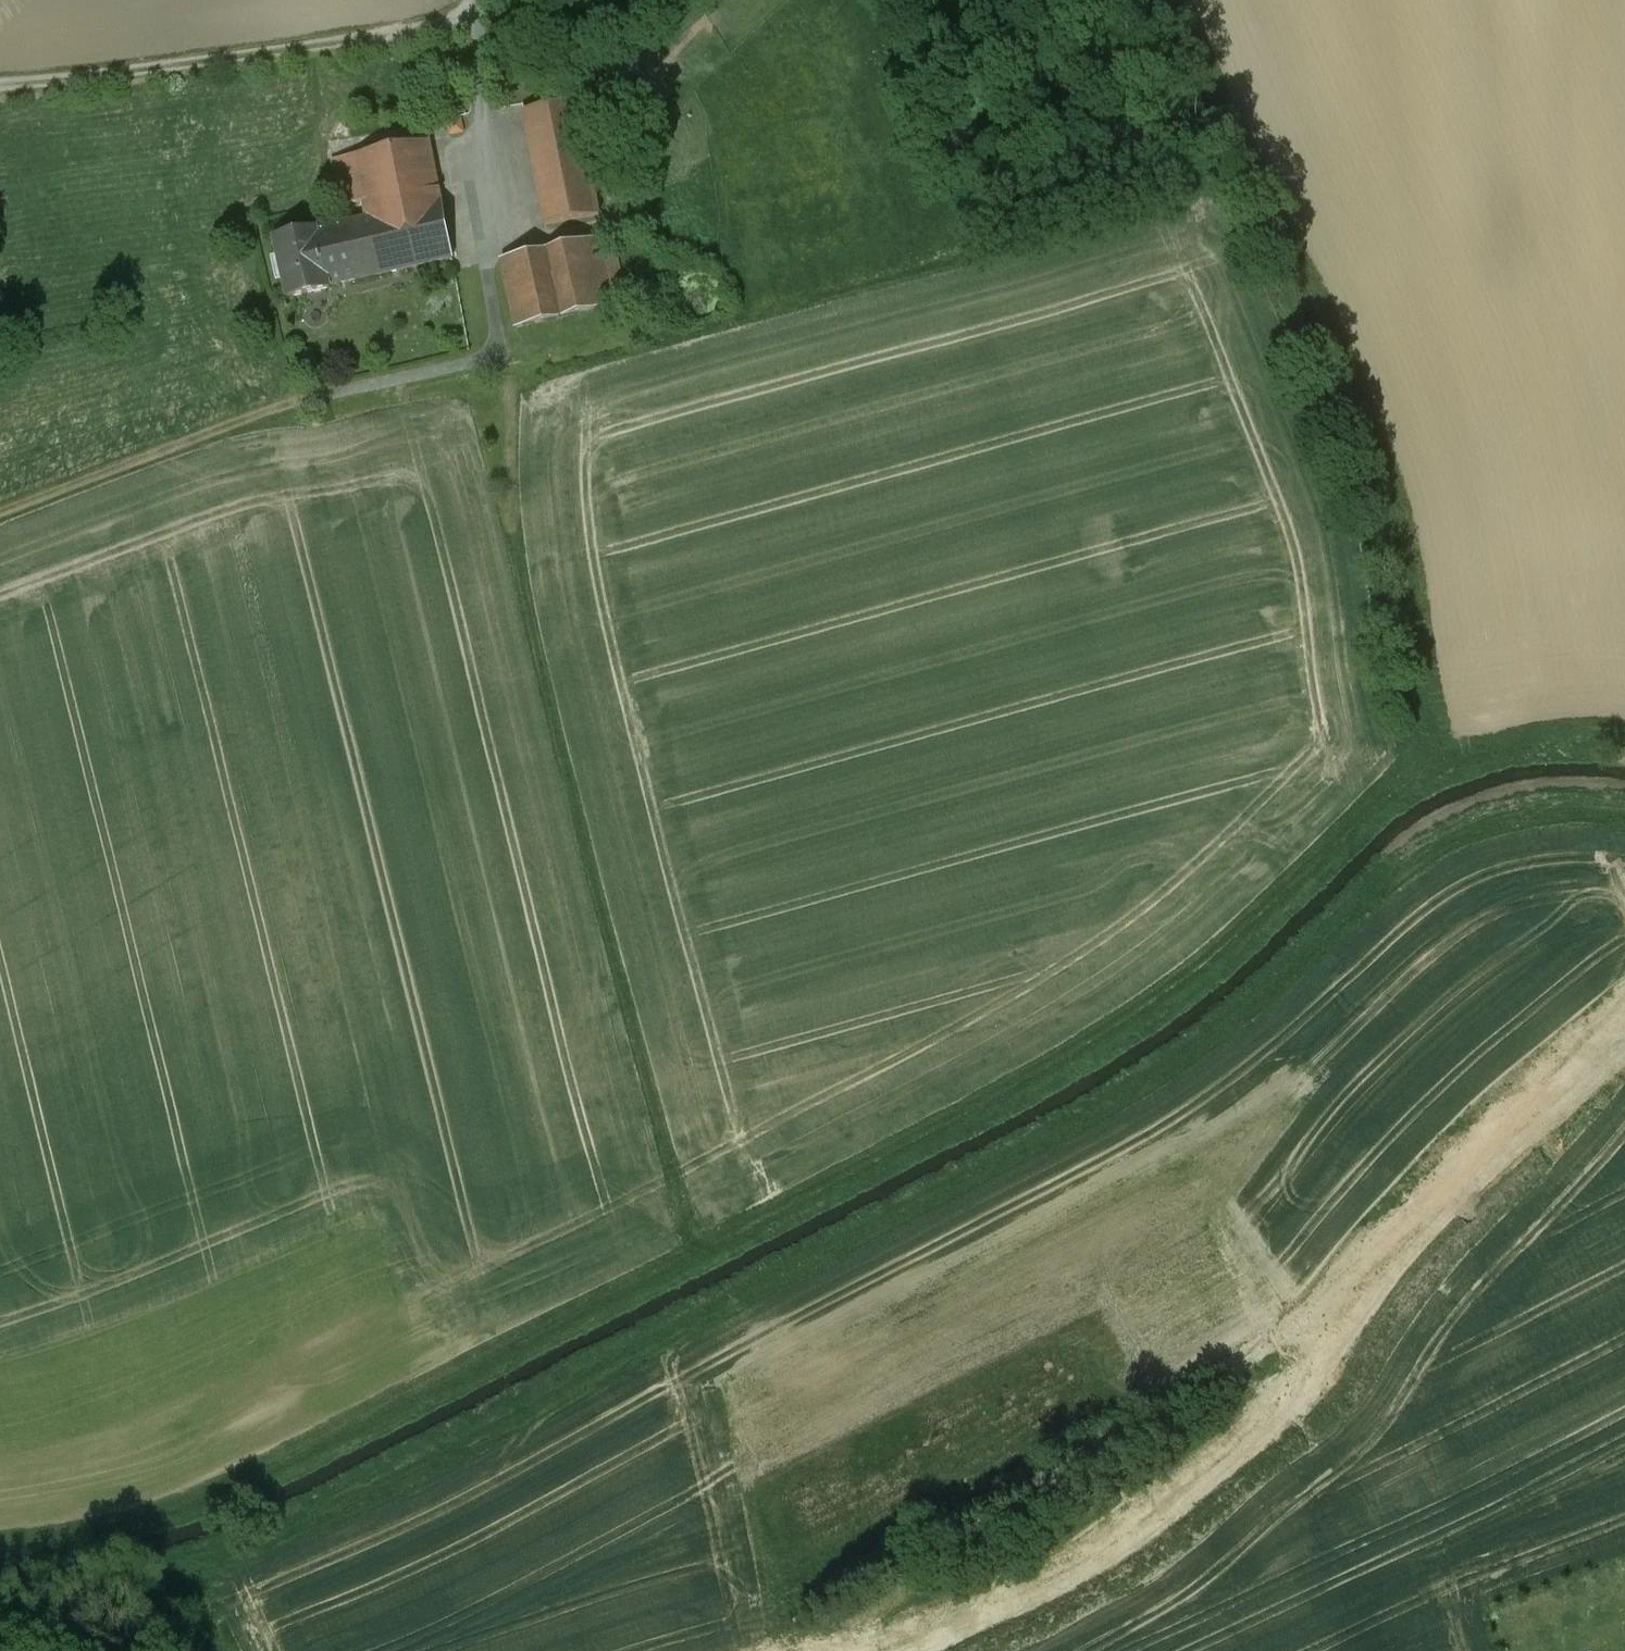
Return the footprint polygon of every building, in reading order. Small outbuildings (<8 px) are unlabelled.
[(598,215),(576,101),(524,111),(546,225),(598,215)] [(463,133),(461,121),(449,124),(451,135),(463,133)] [(367,220),(345,225),(358,280),(455,260),(429,140),(333,161),(342,206),(363,202),(367,220)] [(358,280),(345,225),(317,231),(316,229),(275,238),(279,258),(273,259),(278,280),(284,279),(288,298),(330,290),(329,286),(358,280)] [(618,306),(603,238),(503,260),(518,329),(618,306)] [(712,278),(703,274),(694,274),(685,278),(678,285),(675,293),(675,303),(679,312),(685,318),(694,322),(704,322),(713,318),(719,311),(723,302),(723,293),(719,284),(712,278)]
